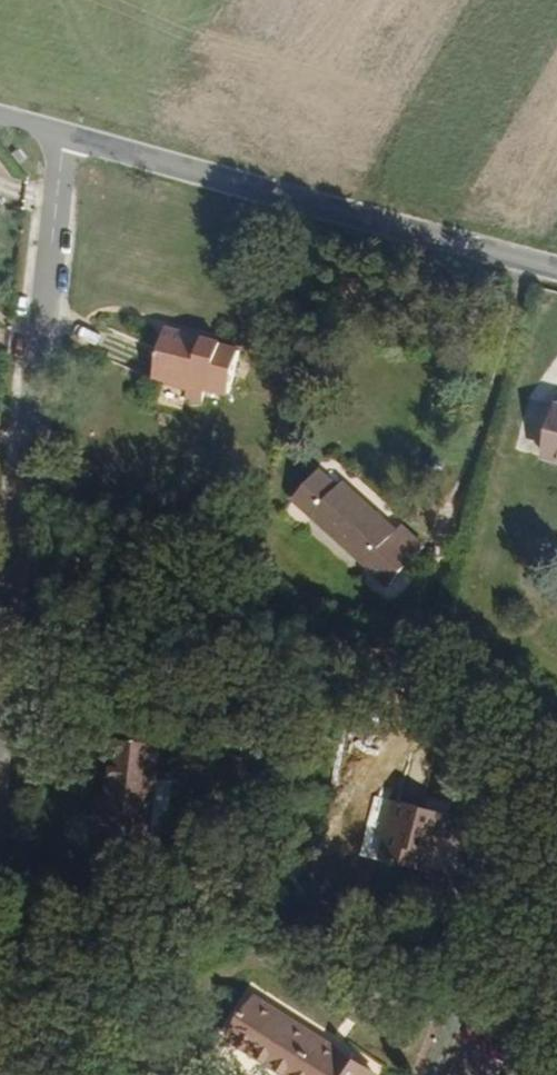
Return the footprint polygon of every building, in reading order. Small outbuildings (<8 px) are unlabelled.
[(214,335),(175,325),(162,375),(197,385),(195,393),(212,397),(215,387),(236,394),(247,349),(229,345),(228,350),(212,346),(214,335)] [(318,471),(298,496),(401,577),(434,536),(407,515),(403,521),(345,475),(337,486),(318,471)] [(160,868),(166,809),(169,774),(124,768),(119,830),(118,839),(108,838),(106,862),(160,868)] [(183,811),(166,809),(160,868),(177,869),(183,811)] [(475,832),(421,814),(404,870),(448,884),(457,851),(469,855),(475,832)] [(118,839),(119,830),(109,829),(108,838),(118,839)] [(267,1007),(242,1049),(283,1074),(374,1074),(267,1007)]
